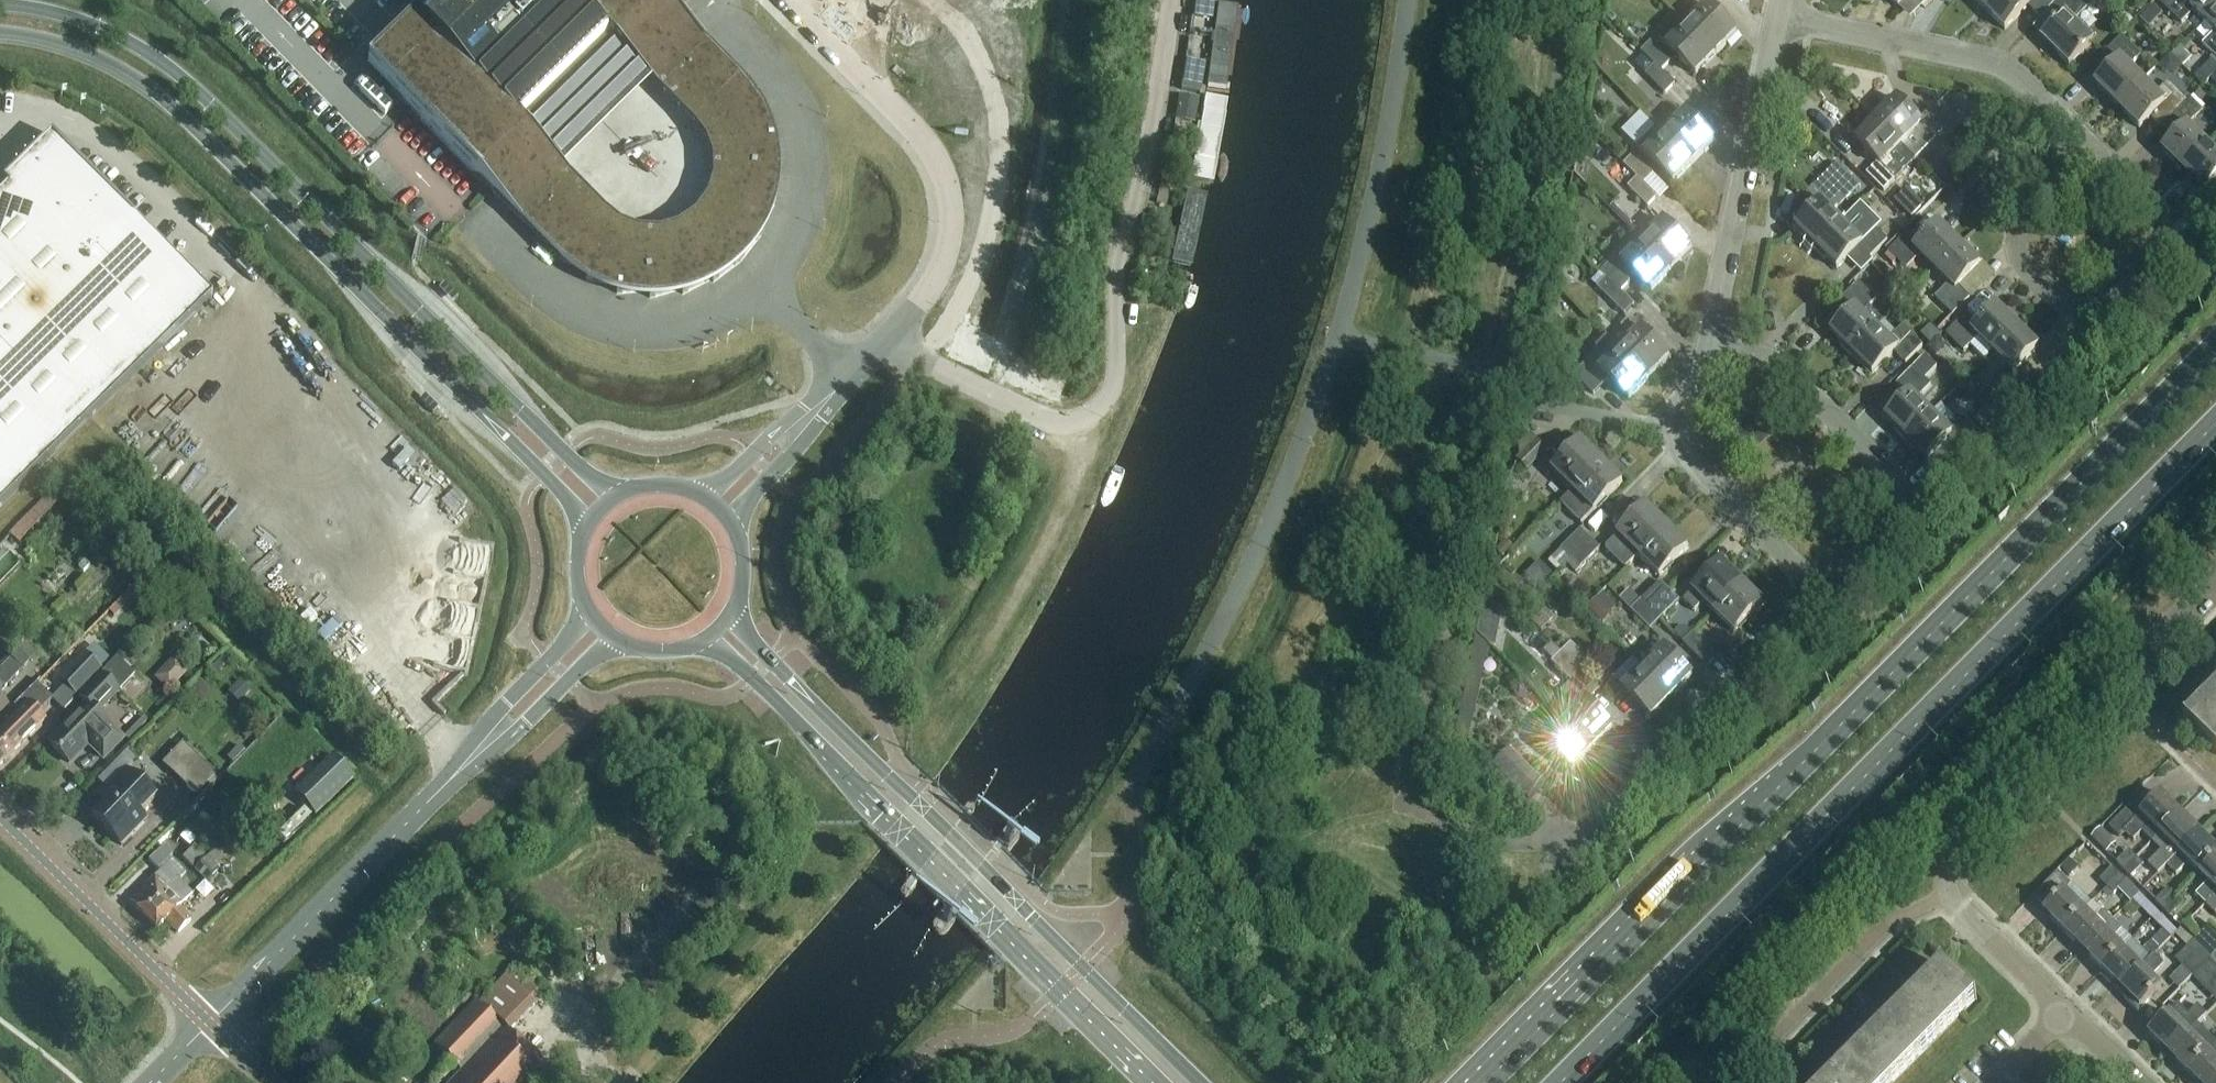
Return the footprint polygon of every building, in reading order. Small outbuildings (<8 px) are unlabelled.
[(425,31),(415,20),(368,67),(410,109),(420,118),(419,119),(423,123),(437,138),(441,141),(441,142),(447,148),(473,174),(474,174),(491,192),(495,196),(496,195),(510,210),(509,210),(513,214),(518,218),(534,230),(533,231),(538,234),(536,237),(541,240),(559,250),(563,252),(559,261),(564,263),(583,269),(588,271),(586,282),(591,283),(591,282),(611,285),(616,286),(616,295),(622,294),(642,292),(642,293),(648,292),(649,300),(655,298),(674,292),(680,291),(682,296),(688,293),(688,292),(706,283),(711,281),(713,283),(719,279),(735,267),(741,263),(745,257),(757,241),(762,236),(759,234),(762,228),(771,210),(772,211),(775,205),(770,203),(771,197),(777,178),(779,172),(772,171),(773,165),(772,165),(774,145),(775,139),(766,139),(765,134),(763,114),(762,108),(752,110),(750,106),(744,87),(744,86),(742,81),(733,85),(731,81),(721,63),(719,58),(716,60),(712,55),(699,40),(700,39),(696,35),(692,31),(678,17),(678,16),(662,0),(456,0),(425,31)] [(973,19),(986,30),(1004,6),(997,0),(987,0),(973,19)] [(1211,20),(1213,0),(1198,0),(1195,19),(1211,20)] [(1899,9),(1901,7),(1904,10),(1914,0),(1890,0),(1899,9)] [(1985,10),(1995,0),(1974,0),(1985,10)] [(1985,10),(2005,31),(2028,7),(2040,19),(2060,0),(1995,0),(1985,10)] [(2061,20),(2041,40),(2070,69),(2095,43),(2075,23),(2097,0),(2061,0),(2051,10),(2061,20)] [(2205,23),(2215,12),(2215,0),(2164,0),(2160,4),(2182,25),(2195,13),(2205,23)] [(1708,7),(1688,27),(1716,56),(1737,35),(1708,7)] [(1216,10),(1205,91),(1229,95),(1241,13),(1216,10)] [(2115,22),(2124,31),(2134,22),(2124,12),(2115,22)] [(2205,23),(2215,33),(2203,46),(2215,59),(2215,12),(2205,23)] [(1716,56),(1688,27),(1680,19),(1659,40),(1696,77),(1716,56)] [(2097,86),(2119,108),(2144,82),(2131,69),(2143,57),(2123,38),(2097,64),(2108,74),(2097,86)] [(1642,53),(1655,66),(1662,72),(1671,63),(1651,43),(1642,53)] [(2181,48),(2172,57),(2183,68),(2192,59),(2181,48)] [(2215,77),(2215,64),(2198,82),(2204,89),(2215,77)] [(1655,66),(1646,76),(1666,95),(1675,86),(1662,72),(1655,66)] [(1183,84),(1200,87),(1202,74),(1185,72),(1183,84)] [(2163,129),(2164,128),(2164,127),(2189,103),(2188,102),(2169,84),(2158,96),(2144,82),(2119,108),(2142,130),(2152,119),(2163,129)] [(1194,124),(1198,100),(1180,96),(1175,121),(1194,124)] [(2164,152),(2185,173),(2210,147),(2189,127),(2204,112),(2192,99),(2188,102),(2189,103),(2164,127),(2164,128),(2176,139),(2164,152)] [(1885,110),(1875,119),(1912,154),(1925,141),(1931,146),(1948,128),(1931,111),(1920,122),(1897,100),(1886,111),(1885,110)] [(1209,101),(1190,181),(1213,187),(1232,106),(1209,101)] [(1686,114),(1666,135),(1694,164),(1715,143),(1686,114)] [(1912,154),(1875,119),(1865,129),(1867,131),(1856,142),(1878,164),(1867,175),(1884,192),(1902,175),(1897,169),(1912,154)] [(1694,164),(1666,135),(1658,128),(1638,149),(1674,184),(1694,164)] [(212,298),(52,136),(3,184),(8,188),(0,196),(0,508),(212,298)] [(2185,173),(2194,181),(2191,184),(2191,188),(2200,197),(2204,197),(2215,185),(2215,153),(2210,147),(2185,173)] [(1952,159),(1946,165),(1957,176),(1963,170),(1970,163),(1958,152),(1952,159)] [(1624,166),(1638,179),(1644,185),(1654,176),(1634,156),(1624,166)] [(1166,177),(1183,182),(1186,171),(1179,169),(1180,163),(1174,162),(1171,166),(1169,165),(1166,177)] [(1805,241),(1816,252),(1843,225),(1828,210),(1855,182),(1837,165),(1807,195),(1818,206),(1796,229),(1807,240),(1805,241)] [(1638,179),(1628,189),(1648,208),(1658,198),(1644,185),(1638,179)] [(1913,186),(1900,197),(1917,215),(1930,204),(1913,186)] [(1207,200),(1187,195),(1170,267),(1190,271),(1207,200)] [(1888,242),(1870,224),(1857,211),(1843,225),(1816,252),(1825,261),(1827,259),(1838,270),(1860,248),(1871,259),(1888,242)] [(1664,222),(1643,243),(1672,272),(1693,251),(1664,222)] [(1921,256),(1935,271),(1962,244),(1952,234),(1951,235),(1940,225),(1918,247),(1906,236),(1889,253),(1907,270),(1921,256)] [(1672,272),(1643,243),(1623,264),(1652,292),(1672,272)] [(1962,244),(1935,271),(1950,285),(1936,299),(1953,316),(1970,299),(1959,288),(1981,266),(1970,255),(1972,253),(1962,244)] [(1601,273),(1607,279),(1621,293),(1631,283),(1611,264),(1601,273)] [(1607,279),(1597,288),(1625,316),(1635,306),(1621,293),(1607,279)] [(1841,347),(1851,356),(1877,329),(1863,315),(1877,301),(1859,283),(1842,300),(1854,312),(1831,334),(1842,345),(1841,347)] [(1979,339),(1993,353),(2020,326),(2010,316),(2009,318),(1998,307),(1975,329),(1964,318),(1947,335),(1965,353),(1979,339)] [(1633,338),(1621,351),(1650,380),(1670,359),(1642,331),(1643,331),(1632,319),(1623,328),(1633,338)] [(1930,345),(1937,339),(1940,335),(1931,325),(1921,335),(1930,345)] [(2020,326),(1993,353),(2008,367),(1994,381),(2011,399),(2028,382),(2017,371),(2039,348),(2028,337),(2030,336),(2020,326)] [(1906,364),(1923,347),(1903,327),(1889,341),(1877,329),(1851,356),(1860,366),(1862,365),(1873,376),(1895,353),(1906,364)] [(1650,380),(1621,351),(1607,337),(1606,338),(1607,338),(1597,349),(1602,360),(1590,372),(1584,367),(1574,376),(1594,396),(1609,381),(1629,400),(1650,380)] [(1937,339),(1930,345),(1927,348),(1937,358),(1946,349),(1937,339)] [(1894,433),(1905,442),(1932,415),(1918,400),(1931,386),(1925,380),(1937,367),(1926,357),(1897,386),(1908,397),(1885,420),(1896,431),(1894,433)] [(1932,415),(1905,442),(1914,452),(1916,450),(1927,461),(1950,438),(1961,449),(1978,432),(1960,415),(1946,429),(1932,415)] [(1515,459),(1521,465),(1528,472),(1548,451),(1530,433),(1519,444),(1518,456),(1515,459)] [(1552,472),(1574,493),(1602,464),(1581,443),(1552,472)] [(1602,464),(1574,493),(1561,505),(1582,526),(1623,484),(1602,464)] [(1638,559),(1668,528),(1647,508),(1617,538),(1606,549),(1626,570),(1638,559)] [(1668,528),(1638,559),(1658,579),(1689,549),(1668,528)] [(1562,550),(1571,560),(1591,540),(1581,531),(1562,550)] [(1591,540),(1571,560),(1581,569),(1600,549),(1591,540)] [(1506,541),(1496,551),(1503,558),(1513,548),(1506,541)] [(1558,573),(1571,560),(1562,550),(1549,564),(1558,573)] [(1715,613),(1743,584),(1723,564),(1694,592),(1684,602),(1694,613),(1704,603),(1715,613)] [(1660,582),(1641,602),(1651,611),(1670,592),(1660,582)] [(1743,584),(1715,613),(1735,634),(1764,605),(1743,584)] [(1680,601),(1670,592),(1651,611),(1660,621),(1680,601)] [(1604,593),(1587,609),(1602,625),(1613,615),(1612,613),(1617,608),(1604,593)] [(1660,621),(1651,611),(1641,602),(1631,611),(1651,630),(1660,621)] [(1513,615),(1494,635),(1513,654),(1532,633),(1513,615)] [(162,619),(153,630),(160,636),(170,626),(162,619)] [(1684,644),(1703,663),(1713,654),(1693,634),(1684,644)] [(1654,641),(1635,661),(1673,698),(1693,678),(1664,649),(1664,650),(1654,641)] [(1562,654),(1552,644),(1544,652),(1554,662),(1562,654)] [(1571,644),(1562,654),(1581,673),(1591,663),(1571,644)] [(76,698),(102,671),(101,670),(109,661),(93,646),(85,655),(83,653),(58,680),(76,698)] [(0,671),(0,693),(31,662),(20,651),(0,671)] [(1581,673),(1562,654),(1554,662),(1552,663),(1572,682),(1581,673)] [(169,693),(189,672),(174,658),(154,679),(169,693)] [(110,666),(78,700),(85,708),(49,745),(69,764),(88,745),(103,760),(122,740),(107,725),(96,715),(133,678),(115,661),(110,666)] [(1673,698),(1635,661),(1616,680),(1625,689),(1623,690),(1652,719),(1673,698)] [(251,691),(240,681),(228,694),(239,704),(251,691)] [(43,724),(44,723),(36,715),(51,700),(37,685),(13,708),(20,714),(0,734),(0,767),(43,724)] [(1577,709),(1565,721),(1594,750),(1614,729),(1575,691),(1567,699),(1577,709)] [(2215,754),(2215,692),(2185,723),(2215,754)] [(1594,750),(1565,721),(1554,732),(1544,722),(1534,732),(1573,771),(1594,750)] [(239,746),(227,759),(233,765),(245,752),(239,746)] [(1536,786),(1541,781),(1510,749),(1494,765),(1530,801),(1540,791),(1536,786)] [(353,780),(331,758),(293,794),(314,817),(353,780)] [(177,779),(196,797),(215,777),(196,759),(177,779)] [(140,815),(155,799),(127,771),(100,798),(106,805),(93,819),(121,847),(146,821),(140,815)] [(2143,833),(2153,842),(2181,815),(2161,795),(2141,815),(2131,806),(2110,828),(2119,838),(2125,832),(2134,842),(2143,833)] [(2158,875),(2167,867),(2200,834),(2181,815),(2153,842),(2163,852),(2149,866),(2158,875)] [(186,828),(197,838),(208,827),(198,816),(186,828)] [(2093,839),(2107,853),(2116,844),(2102,830),(2093,839)] [(2199,874),(2215,857),(2215,850),(2200,834),(2167,867),(2177,876),(2189,864),(2199,874)] [(142,917),(180,880),(186,874),(170,857),(174,853),(165,844),(150,859),(162,872),(129,904),(142,917)] [(203,854),(193,845),(181,858),(191,867),(203,854)] [(2118,864),(2125,871),(2137,859),(2130,852),(2118,864)] [(193,869),(205,882),(218,869),(206,857),(193,869)] [(2206,905),(2215,895),(2215,857),(2199,874),(2209,884),(2197,896),(2206,905)] [(2137,859),(2125,871),(2132,878),(2144,866),(2137,859)] [(2070,878),(2079,868),(2071,861),(2062,871),(2070,878)] [(2044,913),(2064,932),(2084,912),(2066,893),(2072,887),(2059,874),(2049,883),(2061,895),(2044,913)] [(2107,888),(2115,895),(2127,883),(2119,875),(2107,888)] [(180,880),(142,917),(156,931),(166,921),(178,934),(191,922),(178,909),(193,894),(180,880)] [(2156,903),(2163,910),(2176,897),(2169,890),(2156,903)] [(2133,902),(2152,921),(2159,914),(2140,895),(2133,902)] [(2206,905),(2215,915),(2215,914),(2215,895),(2206,905)] [(2176,897),(2163,910),(2170,917),(2183,904),(2176,897)] [(2083,951),(2113,922),(2104,913),(2095,922),(2084,912),(2064,932),(2083,951)] [(2159,914),(2152,921),(2171,940),(2177,933),(2159,914)] [(2122,931),(2113,922),(2083,951),(2102,971),(2123,950),(2113,940),(2122,931)] [(2185,927),(2176,936),(2188,948),(2197,939),(2185,927)] [(2200,950),(2210,960),(2215,953),(2215,933),(2210,927),(2197,939),(2204,946),(2200,950)] [(2102,971),(2122,990),(2151,960),(2132,941),(2123,950),(2102,971)] [(2176,961),(2192,977),(2210,960),(2200,950),(2195,955),(2188,948),(2176,961)] [(2151,960),(2122,990),(2129,997),(2125,1001),(2139,1014),(2151,1002),(2150,1001),(2162,989),(2152,979),(2164,966),(2155,957),(2151,960)] [(2192,977),(2207,991),(2215,982),(2215,966),(2210,960),(2192,977)] [(546,995),(516,965),(478,1002),(508,1032),(546,995)] [(1977,1001),(1943,966),(1827,1082),(1895,1082),(1977,1001)] [(1896,993),(1886,1003),(1895,1012),(1904,1002),(1896,993)] [(547,1072),(474,1003),(434,1046),(462,1072),(451,1082),(537,1082),(547,1072)] [(2169,1055),(2198,1025),(2208,1016),(2198,1006),(2189,1016),(2179,1005),(2149,1035),(2169,1055)] [(2188,1074),(2215,1046),(2215,1043),(2198,1025),(2169,1055),(2188,1074)] [(2197,1082),(2215,1082),(2215,1046),(2188,1074),(2197,1082)]
